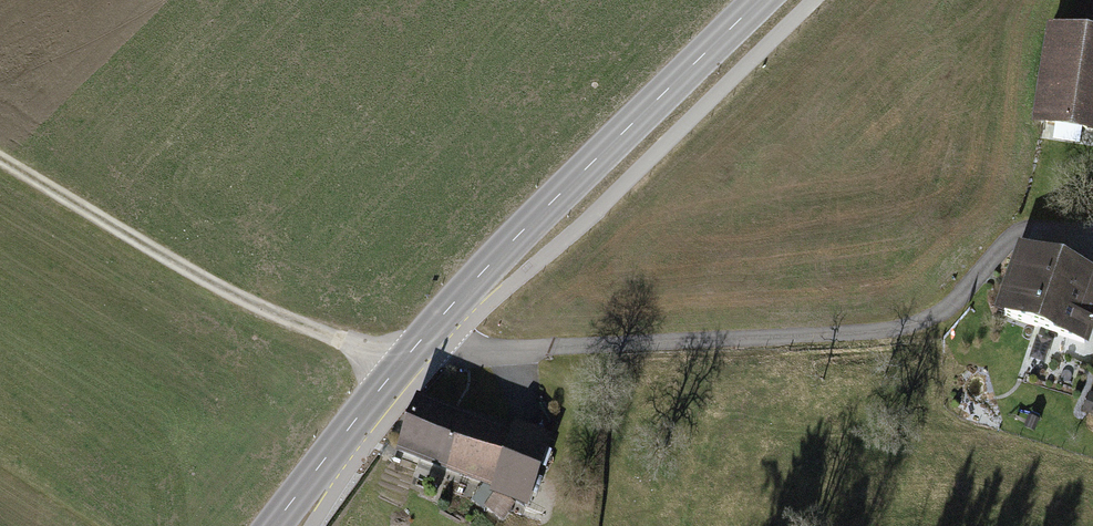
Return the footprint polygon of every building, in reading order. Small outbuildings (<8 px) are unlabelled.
[(1056,34),(1043,121),(1092,129),(1092,39),(1056,34)] [(1026,250),(1005,315),(1084,342),(1091,321),(1079,317),(1092,276),(1092,272),(1026,250)] [(527,493),(543,448),(489,430),(418,405),(401,448),(480,477),(527,493)] [(502,517),(512,503),(498,493),(488,507),(502,517)]
